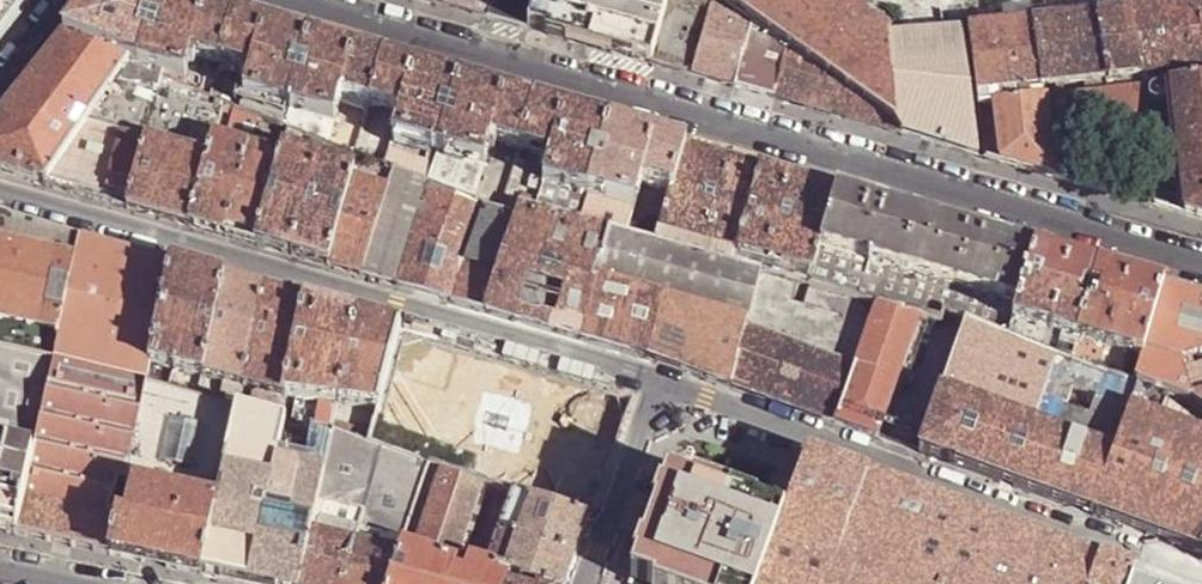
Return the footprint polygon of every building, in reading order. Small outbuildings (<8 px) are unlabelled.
[(32,0),(0,0),(0,42),(32,0)] [(89,3),(64,36),(127,61),(139,66),(158,0),(91,0),(89,3)] [(199,59),(220,65),(233,20),(194,9),(165,0),(158,0),(139,66),(163,73),(162,79),(184,88),(188,69),(196,71),(199,59)] [(528,29),(542,33),(573,41),(625,55),(654,63),(672,0),(536,0),(528,29)] [(237,83),(245,86),(243,97),(289,111),(308,41),(265,29),(233,20),(220,65),(240,71),(237,83)] [(0,119),(0,173),(26,180),(86,197),(127,209),(143,138),(162,79),(163,73),(139,66),(127,61),(64,36),(34,74),(0,119)] [(335,124),(338,112),(345,113),(349,103),(370,109),(383,63),(340,51),(308,41),(289,111),(335,124)] [(393,171),(428,184),(430,184),(438,154),(458,85),(413,72),(383,63),(370,109),(356,155),(359,156),(381,165),(393,171)] [(143,138),(127,209),(161,219),(189,227),(213,139),(220,116),(190,105),(194,93),(184,88),(162,79),(143,138)] [(1171,85),(1174,111),(1184,203),(1186,216),(1192,218),(1201,221),(1201,81),(1171,85)] [(458,85),(438,154),(430,184),(502,212),(505,201),(508,189),(517,162),(520,152),(533,107),(489,94),(458,85)] [(1046,100),(1050,125),(1062,124),(1132,116),(1129,90),(1108,92),(1046,100)] [(289,111),(243,97),(239,109),(257,117),(263,119),(283,127),(289,111)] [(995,106),(1001,164),(1022,170),(1056,180),(1055,166),(1050,125),(1046,100),(995,106)] [(224,104),(221,113),(227,114),(229,106),(224,104)] [(565,115),(533,107),(520,152),(517,162),(524,164),(529,155),(541,158),(537,170),(544,172),(542,181),(539,189),(536,202),(533,210),(582,222),(610,127),(565,115)] [(230,120),(224,142),(248,149),(254,128),(257,117),(239,109),(237,117),(230,120)] [(257,117),(254,128),(259,131),(263,119),(257,117)] [(1050,125),(1055,166),(1067,169),(1062,124),(1050,125)] [(609,230),(656,243),(660,229),(670,192),(683,148),(648,138),(610,127),(582,222),(609,230)] [(289,129),(283,150),(302,155),(306,136),(289,129)] [(313,138),(308,157),(321,161),(326,143),(313,138)] [(213,139),(189,227),(209,232),(223,236),(248,149),(224,142),(213,139)] [(721,158),(683,148),(670,192),(660,229),(736,251),(759,169),(721,158)] [(248,149),(223,236),(245,243),(256,246),(280,159),(248,149)] [(280,159),(256,246),(296,257),(327,266),(352,178),(355,170),(337,165),(321,161),(308,157),(302,155),(283,150),(280,159)] [(342,150),(337,165),(355,170),(359,156),(356,155),(342,150)] [(517,162),(508,189),(516,192),(524,164),(517,162)] [(348,272),(360,275),(393,171),(381,165),(374,185),(352,178),(327,266),(348,272)] [(1055,166),(1056,180),(1102,192),(1106,181),(1067,169),(1055,166)] [(791,179),(759,169),(736,251),(811,271),(817,247),(834,191),(791,179)] [(360,275),(394,285),(428,184),(393,171),(360,275)] [(542,181),(533,178),(531,187),(539,189),(542,181)] [(1137,203),(1140,191),(1106,181),(1102,192),(1137,203)] [(428,184),(394,285),(427,295),(484,311),(515,217),(502,212),(430,184),(428,184)] [(857,198),(834,191),(817,247),(1020,306),(1036,249),(1016,244),(939,221),(857,198)] [(1140,191),(1137,203),(1186,216),(1184,203),(1172,199),(1140,191)] [(533,210),(536,202),(520,198),(518,205),(519,206),(533,210)] [(505,201),(502,212),(515,217),(519,206),(518,205),(505,201)] [(515,217),(484,311),(504,316),(560,331),(584,337),(609,230),(582,222),(533,210),(519,206),(515,217)] [(55,361),(56,357),(82,240),(34,226),(0,217),(0,348),(55,361)] [(733,263),(736,251),(660,229),(656,243),(733,263)] [(609,230),(584,337),(648,355),(692,371),(732,385),(759,271),(733,263),(656,243),(609,230)] [(119,251),(82,240),(56,357),(146,378),(150,364),(171,265),(119,251)] [(1020,306),(817,247),(811,271),(808,283),(879,304),(922,317),(941,322),(944,314),(966,323),(1010,338),(1020,306)] [(1062,257),(1036,249),(1020,306),(1010,338),(1042,350),(1071,361),(1099,268),(1062,257)] [(811,271),(736,251),(733,263),(759,271),(808,283),(811,271)] [(197,273),(171,265),(150,364),(203,377),(224,281),(197,273)] [(1099,268),(1071,361),(1133,386),(1162,286),(1127,276),(1099,268)] [(759,271),(732,385),(765,397),(837,423),(879,304),(808,283),(759,271)] [(244,287),(224,281),(203,377),(242,387),(264,292),(244,287)] [(1162,286),(1133,386),(1141,388),(1184,406),(1188,408),(1192,406),(1184,379),(1196,375),(1192,361),(1200,358),(1201,364),(1201,297),(1197,296),(1162,286)] [(278,296),(264,292),(242,387),(254,390),(283,397),(304,303),(278,296)] [(327,310),(304,303),(283,397),(296,399),(337,405),(357,319),(327,310)] [(879,304),(837,423),(846,426),(879,438),(894,395),(901,397),(906,380),(901,378),(922,317),(879,304)] [(374,324),(357,319),(337,405),(377,411),(399,331),(374,324)] [(966,323),(941,394),(1115,457),(1132,413),(1141,388),(1133,386),(1071,361),(1042,350),(1010,338),(966,323)] [(399,331),(377,411),(451,432),(454,422),(528,443),(514,495),(589,522),(633,397),(399,331)] [(33,460),(55,361),(0,348),(0,452),(33,460)] [(108,556),(115,525),(117,525),(118,518),(110,516),(120,486),(119,486),(132,439),(145,382),(146,378),(56,357),(55,361),(33,460),(17,536),(68,547),(108,556)] [(1196,375),(1184,379),(1192,406),(1188,408),(1201,418),(1201,373),(1196,375)] [(133,487),(216,505),(237,409),(226,406),(198,398),(145,382),(132,439),(119,486),(120,486),(132,489),(133,487)] [(1132,413),(1201,440),(1201,418),(1188,408),(1184,406),(1141,388),(1132,413)] [(283,397),(254,390),(250,413),(277,421),(283,397)] [(936,409),(920,453),(1082,513),(1094,517),(1115,457),(941,394),(936,409)] [(239,400),(228,399),(226,406),(237,409),(239,400)] [(337,405),(296,399),(290,424),(293,425),(330,436),(332,430),(337,405)] [(377,411),(337,405),(332,430),(368,443),(377,411)] [(311,523),(322,473),(312,471),(275,463),(285,423),(277,421),(250,413),(237,409),(216,505),(200,575),(214,578),(241,583),(298,583),(311,523)] [(1094,517),(1201,556),(1201,440),(1132,413),(1115,457),(1094,517)] [(454,422),(451,432),(518,452),(506,493),(514,495),(528,443),(454,422)] [(330,436),(293,425),(290,436),(316,444),(312,471),(322,473),(330,436)] [(322,473),(311,523),(403,543),(429,465),(368,443),(332,430),(330,436),(322,473)] [(17,536),(33,460),(0,452),(0,532),(17,536)] [(1132,575),(1087,559),(1000,528),(933,503),(841,470),(806,458),(799,478),(786,513),(783,520),(767,563),(759,583),(1128,583),(1132,575)] [(484,484),(429,465),(403,543),(402,548),(453,565),(455,559),(458,560),(481,491),(484,484)] [(776,470),(769,489),(786,513),(799,478),(776,470)] [(767,563),(783,520),(754,509),(755,506),(694,484),(696,478),(691,477),(688,485),(670,479),(647,536),(631,579),(644,583),(709,583),(702,582),(695,574),(692,563),(693,553),(698,543),(708,537),(718,536),(729,539),(737,546),(740,554),(767,563)] [(484,484),(481,491),(506,500),(508,493),(506,493),(502,491),(484,484)] [(159,567),(200,575),(216,505),(133,487),(132,489),(124,526),(117,525),(115,525),(108,556),(159,567)] [(589,522),(514,495),(486,569),(509,577),(528,583),(565,583),(576,555),(589,522)] [(402,548),(403,543),(311,523),(298,583),(389,583),(402,548)] [(740,554),(737,546),(729,539),(718,536),(708,537),(698,543),(693,553),(692,563),(695,574),(702,582),(709,583),(725,583),(733,579),(740,554)] [(389,583),(448,583),(452,573),(455,566),(453,565),(402,548),(389,583)] [(767,563),(740,554),(733,579),(755,583),(759,583),(767,563)] [(455,566),(452,573),(460,576),(465,563),(458,560),(455,559),(453,565),(455,566)] [(509,577),(486,569),(465,563),(460,576),(452,573),(448,583),(506,583),(509,577)] [(1132,575),(1128,583),(1157,583),(1132,575)]
